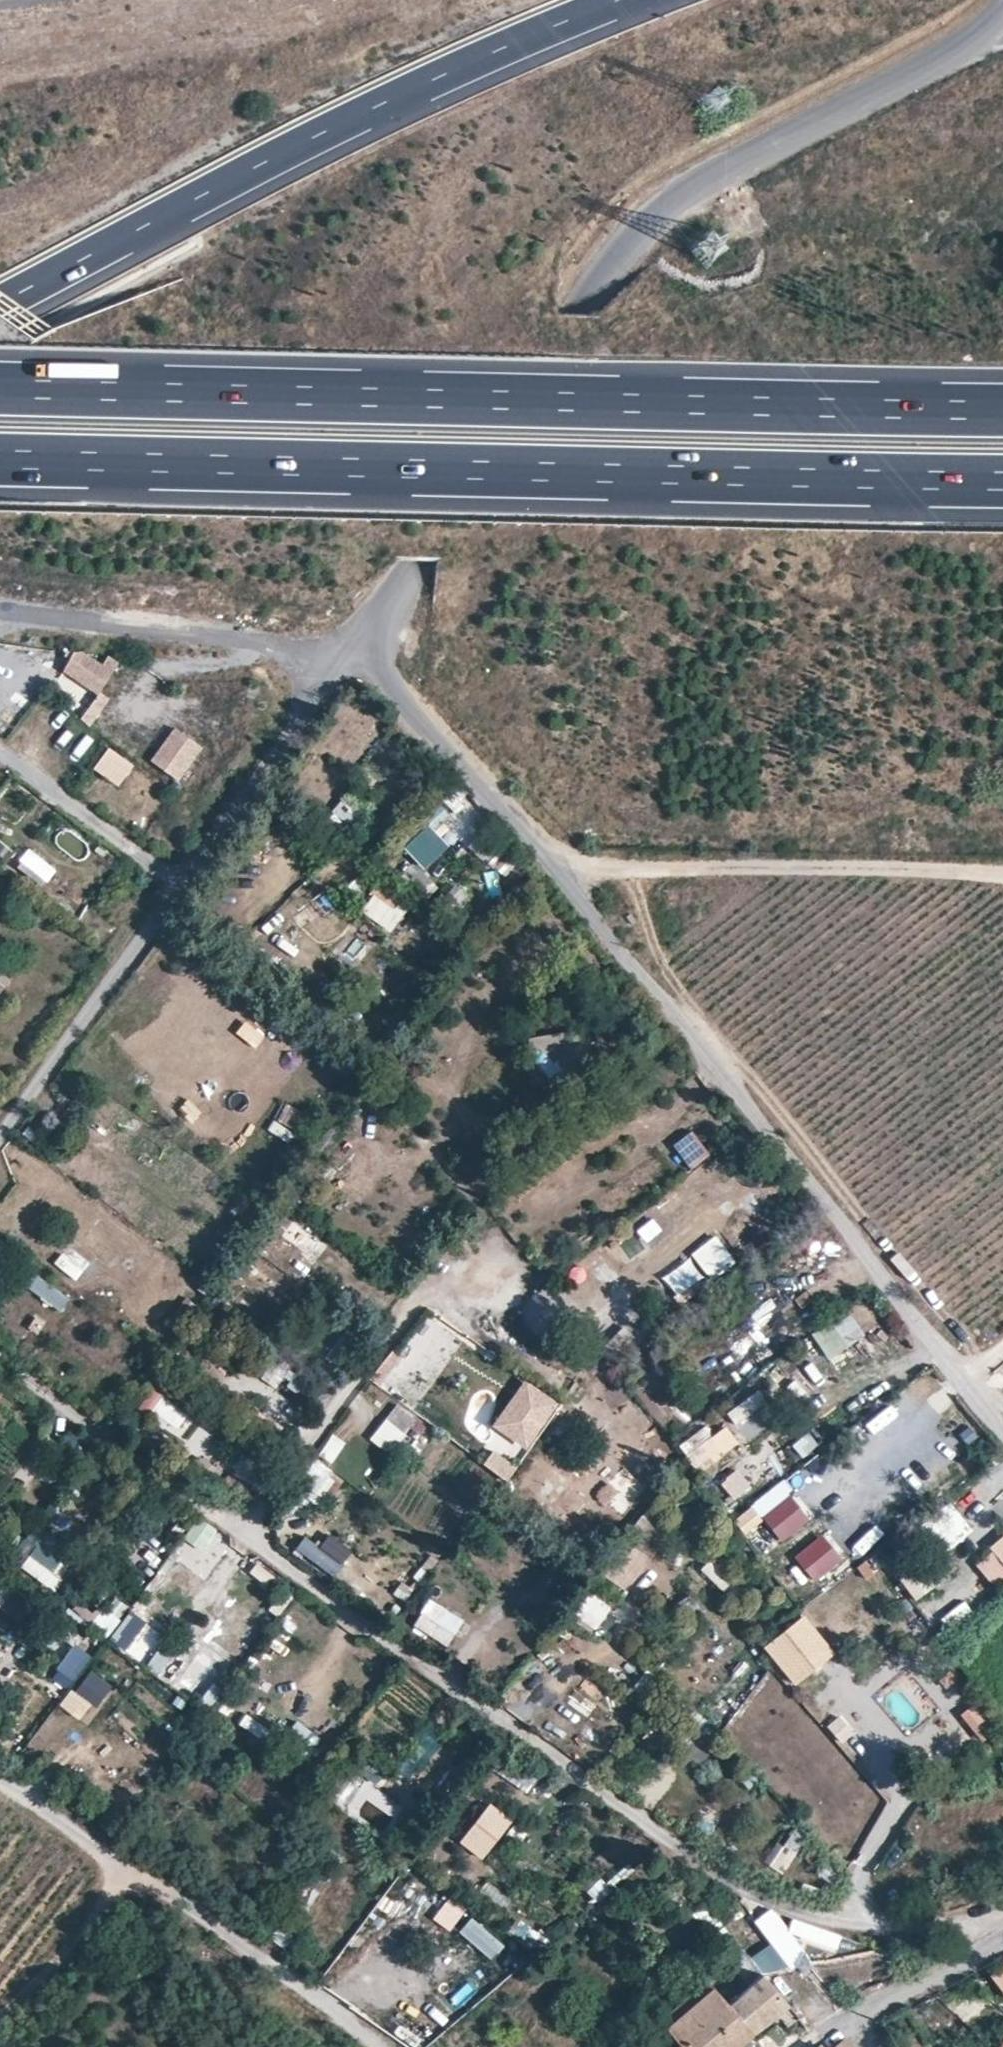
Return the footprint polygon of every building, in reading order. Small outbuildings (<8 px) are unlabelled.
[(64,668),(98,693),(118,665),(108,658),(103,665),(85,653),(68,652),(65,656),(70,659),(64,668)] [(100,711),(108,700),(98,693),(90,704),(100,711)] [(100,711),(90,704),(79,720),(89,727),(100,711)] [(160,767),(184,734),(176,728),(152,761),(160,767)] [(184,734),(160,767),(179,780),(202,747),(184,734)] [(117,779),(132,759),(108,741),(93,761),(117,779)] [(348,828),(357,810),(339,801),(330,819),(348,828)] [(422,868),(449,847),(437,831),(452,819),(444,809),(401,843),(422,868)] [(30,848),(15,867),(42,888),(57,869),(30,848)] [(362,910),(391,933),(409,910),(380,887),(362,910)] [(0,967),(0,992),(11,976),(0,967)] [(531,1068),(584,1065),(582,1033),(529,1036),(531,1068)] [(284,1101),(268,1130),(288,1141),(304,1112),(284,1101)] [(672,1145),(690,1170),(710,1156),(693,1131),(672,1145)] [(309,1257),(322,1240),(294,1219),(281,1236),(309,1257)] [(721,1238),(694,1249),(705,1274),(732,1263),(721,1238)] [(64,1310),(71,1295),(34,1276),(26,1290),(64,1310)] [(811,1333),(830,1360),(867,1334),(848,1307),(811,1333)] [(401,1357),(392,1350),(384,1360),(393,1367),(401,1357)] [(279,1389),(291,1368),(274,1359),(262,1380),(279,1389)] [(393,1367),(384,1360),(369,1378),(379,1385),(393,1367)] [(529,1385),(499,1426),(527,1447),(557,1406),(529,1385)] [(181,1438),(197,1418),(154,1386),(139,1406),(181,1438)] [(397,1404),(369,1439),(390,1455),(417,1419),(397,1404)] [(699,1473),(727,1457),(708,1427),(681,1443),(699,1473)] [(802,1460),(819,1444),(808,1432),(790,1448),(802,1460)] [(332,1434),(322,1454),(335,1460),(345,1440),(332,1434)] [(0,1484),(0,1500),(38,1471),(29,1459),(17,1468),(3,1450),(0,1453),(0,1464),(10,1477),(0,1484)] [(495,1452),(485,1465),(509,1482),(518,1469),(495,1452)] [(255,1484),(264,1464),(238,1453),(229,1473),(255,1484)] [(812,1505),(834,1486),(814,1464),(792,1483),(812,1505)] [(611,1473),(603,1499),(626,1506),(634,1480),(611,1473)] [(761,1517),(782,1543),(811,1519),(790,1494),(761,1517)] [(932,1518),(954,1546),(973,1531),(951,1503),(932,1518)] [(752,1507),(734,1521),(745,1536),(764,1522),(752,1507)] [(59,1587),(76,1553),(30,1530),(13,1564),(59,1587)] [(814,1582),(845,1561),(825,1533),(795,1554),(814,1582)] [(321,1545),(304,1537),(295,1555),(339,1576),(353,1547),(326,1535),(321,1545)] [(993,1545),(1002,1559),(1002,1537),(993,1545)] [(606,1578),(624,1591),(649,1556),(631,1544),(606,1578)] [(901,1576),(914,1600),(935,1589),(923,1565),(901,1576)] [(364,1576),(354,1589),(380,1606),(389,1594),(364,1576)] [(413,1626),(447,1649),(465,1622),(432,1599),(413,1626)] [(136,1602),(123,1621),(100,1605),(87,1623),(138,1658),(164,1622),(136,1602)] [(837,1655),(807,1616),(766,1648),(796,1687),(837,1655)] [(196,1693),(209,1671),(164,1644),(150,1667),(196,1693)] [(294,1722),(285,1738),(323,1758),(332,1742),(294,1722)] [(353,1814),(369,1799),(386,1816),(403,1798),(369,1763),(336,1796),(353,1814)] [(461,1846),(486,1862),(514,1818),(489,1802),(461,1846)] [(784,1875),(810,1834),(797,1825),(770,1866),(784,1875)] [(823,1864),(819,1878),(836,1883),(840,1869),(823,1864)] [(596,1905),(612,1890),(601,1878),(585,1893),(596,1905)] [(487,1881),(478,1893),(502,1912),(511,1900),(487,1881)] [(753,1955),(765,1981),(806,1964),(782,1907),(757,1918),(770,1948),(753,1955)] [(538,1952),(547,1937),(516,1918),(507,1934),(538,1952)] [(992,1976),(1002,1993),(1002,1968),(992,1976)] [(788,2009),(761,1978),(733,2009),(753,2032),(757,2037),(788,2009)] [(733,2009),(718,1991),(668,2033),(679,2046),(687,2046),(733,2009)] [(753,2032),(733,2009),(687,2046),(728,2046),(730,2045),(734,2046),(753,2032)]
